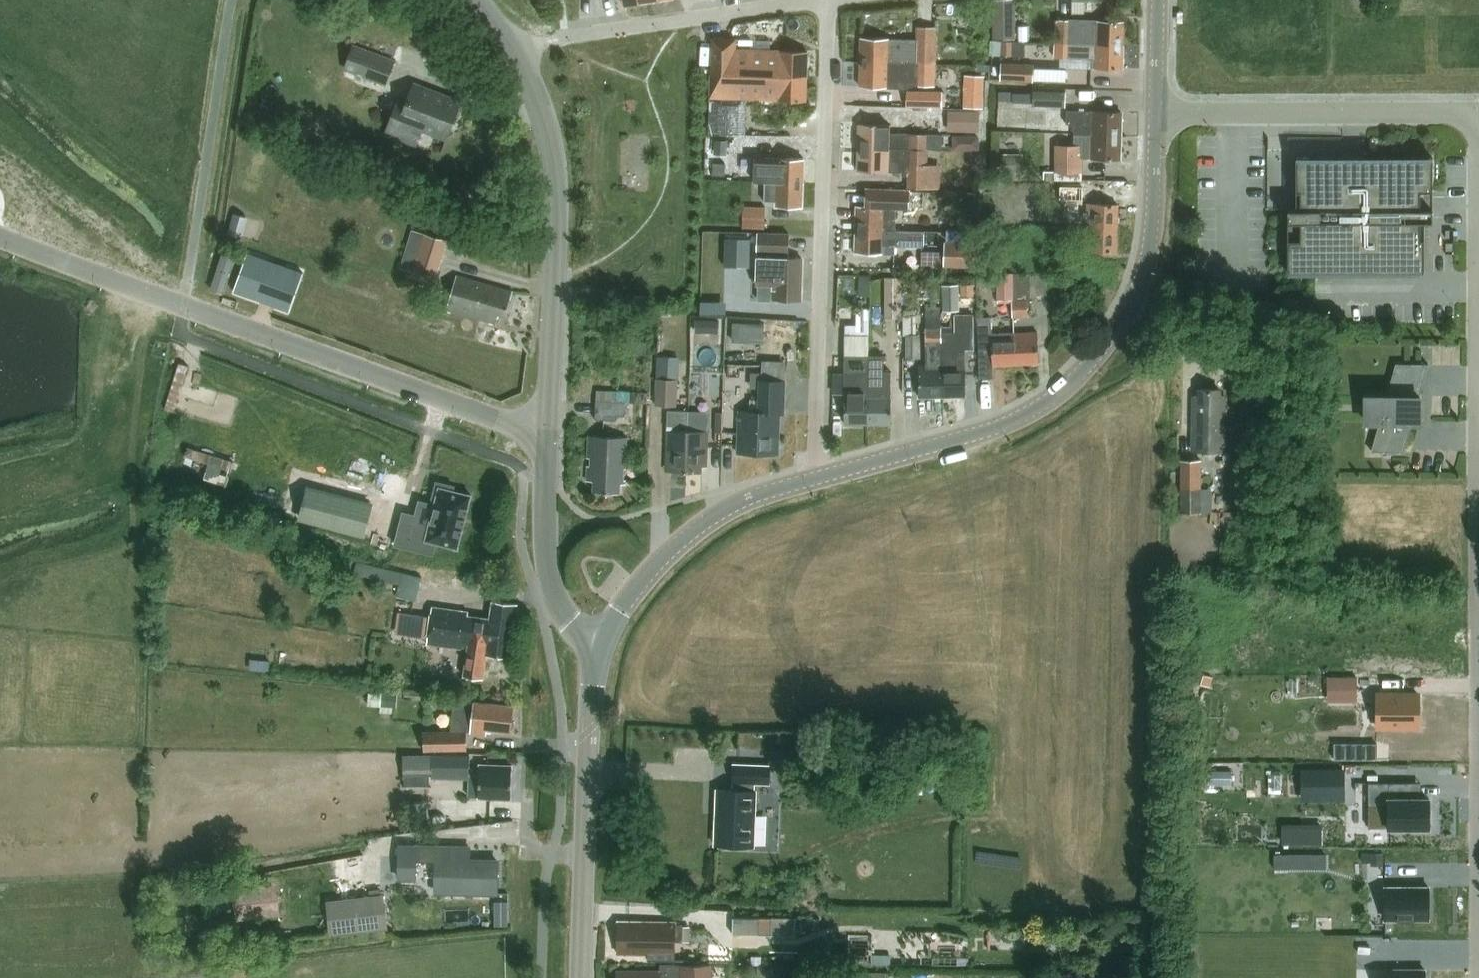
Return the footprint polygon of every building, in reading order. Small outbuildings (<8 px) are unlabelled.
[(993,38),(1016,38),(1016,0),(993,0),(993,38)] [(1056,33),(1056,42),(1072,42),(1092,43),(1124,44),(1124,20),(1057,18),(1056,18),(1056,27),(1056,33)] [(936,27),(918,26),(918,38),(861,37),(861,61),(897,62),(917,63),(935,62),(936,27)] [(765,74),(807,75),(808,50),(730,48),(731,39),(713,38),(712,58),(712,72),(765,74)] [(1001,41),(1001,55),(1012,56),(1012,41),(1001,41)] [(1012,41),(1012,56),(1025,56),(1025,42),(1012,41)] [(1056,42),(1055,56),(1072,57),(1092,57),(1092,66),(1123,67),(1124,44),(1092,43),(1072,42),(1056,42)] [(387,83),(396,60),(354,43),(345,67),(387,83)] [(935,63),(917,63),(897,62),(861,61),(860,85),(908,87),(908,83),(917,83),(917,77),(917,84),(934,85),(935,63)] [(1002,61),(1001,78),(1033,80),(1034,62),(1002,61)] [(806,100),(807,75),(765,74),(712,72),(711,133),(735,133),(736,98),(806,100)] [(985,107),(986,76),(967,76),(966,106),(985,107)] [(418,141),(423,128),(447,137),(461,101),(415,84),(409,100),(401,97),(389,130),(418,141)] [(1034,102),(1034,104),(1066,105),(1066,90),(1034,89),(1034,92),(1034,102)] [(941,91),(908,90),(908,106),(941,106),(941,91)] [(948,131),(979,131),(979,109),(949,109),(948,131)] [(1074,133),(1121,135),(1121,111),(1067,110),(1066,123),(1075,123),(1074,133)] [(942,149),(943,134),(890,132),(890,124),(859,123),(859,147),(912,148),(942,149)] [(1120,158),(1121,135),(1074,133),(1074,145),(1057,144),(1056,170),(1044,170),(1044,179),(1082,180),(1083,157),(1120,158)] [(728,140),(715,139),(715,149),(727,150),(728,140)] [(942,166),(943,155),(943,150),(927,149),(912,148),(859,147),(858,170),(909,172),(909,187),(934,188),(936,166),(942,166)] [(1002,153),(1002,171),(1023,171),(1023,153),(1002,153)] [(804,182),(805,158),(756,156),(755,181),(767,181),(804,182)] [(1433,221),(1433,156),(1297,156),(1297,191),(1301,191),(1301,208),(1289,208),(1289,273),(1426,273),(1426,238),(1421,238),(1421,221),(1433,221)] [(726,162),(713,162),(713,174),(725,175),(726,162)] [(803,206),(804,182),(767,181),(766,197),(777,197),(776,206),(803,206)] [(1080,198),(1081,186),(1059,186),(1059,197),(1080,198)] [(869,188),(868,206),(857,205),(856,229),(896,230),(896,205),(910,205),(910,188),(869,188)] [(766,203),(743,202),(743,224),(765,225),(766,203)] [(1087,203),(1086,226),(1118,227),(1118,204),(1087,203)] [(234,213),(228,233),(243,237),(248,217),(234,213)] [(1117,251),(1118,227),(1086,226),(1086,250),(1117,251)] [(924,231),(896,230),(856,229),(856,252),(887,253),(895,253),(894,245),(924,245),(924,231)] [(801,300),(802,257),(789,257),(789,233),(758,232),(756,283),(773,283),(772,299),(801,300)] [(425,233),(414,271),(436,277),(447,240),(425,233)] [(752,238),(726,237),(725,265),(751,266),(752,238)] [(279,294),(293,256),(255,242),(242,280),(279,294)] [(978,268),(979,243),(944,242),(943,267),(978,268)] [(1014,316),(1013,299),(1012,273),(996,274),(997,300),(998,300),(999,316),(1014,316)] [(506,317),(513,291),(458,276),(449,308),(499,322),(501,315),(506,317)] [(885,317),(901,317),(901,277),(885,277),(885,317)] [(973,283),(960,284),(960,296),(974,296),(973,283)] [(635,305),(644,306),(646,306),(646,296),(636,296),(635,305)] [(1028,298),(1013,299),(1014,316),(1028,315),(1028,298)] [(926,304),(926,326),(941,326),(941,304),(926,304)] [(846,324),(846,333),(869,333),(869,307),(857,307),(857,324),(846,324)] [(942,344),(943,396),(966,395),(965,348),(974,348),(974,314),(956,314),(956,327),(942,327),(942,326),(941,326),(942,344)] [(904,315),(904,334),(905,334),(917,334),(917,315),(904,315)] [(993,357),(993,364),(1016,363),(1015,332),(993,333),(993,316),(979,316),(979,349),(986,349),(987,357),(993,357)] [(696,321),(695,331),(707,332),(707,319),(696,319),(696,321)] [(942,344),(941,326),(926,326),(926,365),(919,365),(919,396),(943,396),(942,344)] [(1015,332),(1016,363),(1039,362),(1038,331),(1015,332)] [(846,333),(846,355),(868,355),(869,355),(869,333),(846,333)] [(917,334),(905,334),(906,358),(919,358),(919,334),(917,334)] [(625,341),(620,341),(620,348),(624,349),(623,352),(645,353),(645,342),(625,341)] [(845,392),(845,423),(868,423),(868,392),(868,355),(846,355),(845,375),(847,375),(847,392),(845,392)] [(868,392),(868,423),(891,423),(891,372),(883,372),(883,355),(869,355),(868,392)] [(658,356),(657,379),(678,380),(679,357),(658,356)] [(1420,422),(1420,395),(1414,394),(1429,363),(1396,363),(1387,395),(1366,395),(1359,420),(1379,421),(1371,451),(1404,451),(1412,422),(1420,422)] [(654,406),(677,407),(678,380),(657,379),(656,379),(654,406)] [(774,447),(779,447),(780,412),(785,412),(786,380),(760,379),(759,411),(739,410),(738,445),(743,445),(743,452),(774,453),(774,447)] [(1220,389),(1200,388),(1200,395),(1194,395),(1193,450),(1224,450),(1225,396),(1220,396),(1220,389)] [(647,403),(648,393),(598,390),(597,401),(598,401),(597,420),(616,421),(616,416),(625,416),(629,402),(647,403)] [(668,410),(667,429),(688,430),(689,411),(668,410)] [(689,411),(688,430),(702,430),(702,411),(689,411)] [(688,430),(667,429),(666,464),(672,464),(671,471),(687,471),(688,430)] [(708,465),(709,430),(702,430),(688,430),(687,471),(702,472),(702,465),(708,465)] [(622,491),(625,437),(589,436),(587,490),(622,491)] [(1200,488),(1200,485),(1200,460),(1180,460),(1181,488),(1200,488)] [(436,543),(457,548),(470,496),(452,491),(453,487),(437,483),(433,502),(436,503),(429,528),(401,521),(395,545),(433,554),(436,543)] [(1201,511),(1200,493),(1200,488),(1181,488),(1181,513),(1201,513),(1201,511)] [(304,519),(365,534),(372,507),(311,492),(304,519)] [(400,584),(403,572),(358,561),(355,573),(400,584)] [(512,657),(520,602),(497,599),(494,618),(472,614),(472,612),(435,606),(430,642),(471,648),(468,674),(486,676),(489,653),(512,657)] [(256,665),(276,665),(277,646),(256,646),(256,665)] [(1336,679),(1337,702),(1357,702),(1357,678),(1336,679)] [(382,691),(380,705),(397,707),(399,692),(382,691)] [(1377,697),(1377,728),(1419,728),(1419,697),(1377,697)] [(513,730),(516,706),(454,700),(451,730),(426,730),(426,746),(467,746),(468,730),(475,730),(474,731),(489,732),(490,728),(513,730)] [(1350,743),(1350,758),(1377,757),(1377,743),(1350,743)] [(404,774),(433,774),(433,754),(404,754),(404,774)] [(433,754),(433,774),(433,778),(471,777),(471,754),(433,754)] [(512,795),(513,762),(482,761),(481,794),(512,795)] [(717,789),(715,844),(755,845),(757,790),(756,790),(756,782),(770,783),(771,765),(735,763),(734,781),(734,789),(717,789)] [(1210,771),(1210,783),(1231,783),(1231,771),(1210,771)] [(1370,782),(1370,827),(1387,827),(1387,796),(1408,796),(1408,782),(1370,782)] [(1387,796),(1387,827),(1430,827),(1430,796),(1408,796),(1387,796)] [(1323,827),(1282,826),(1282,842),(1323,843),(1323,827)] [(472,858),(472,847),(399,845),(398,879),(417,879),(418,860),(440,861),(439,890),(500,892),(501,859),(472,858)] [(1383,861),(1383,851),(1371,852),(1371,861),(1383,861)] [(1275,868),(1309,868),(1309,854),(1275,854),(1275,868)] [(234,891),(210,894),(212,917),(237,915),(237,917),(281,913),(277,881),(234,886),(234,891)] [(1384,886),(1385,918),(1429,917),(1429,886),(1384,886)] [(384,892),(326,900),(331,935),(389,928),(384,892)] [(759,934),(759,918),(734,918),(734,934),(759,934)] [(773,919),(772,935),(797,935),(797,919),(773,919)] [(678,921),(618,920),(617,953),(647,952),(647,958),(675,958),(675,933),(685,933),(685,924),(678,924),(678,921)] [(750,955),(750,964),(758,964),(762,964),(761,955),(750,955)] [(618,970),(618,977),(711,977),(711,963),(661,963),(661,970),(618,970)] [(774,967),(774,968),(774,976),(774,977),(793,977),(793,966),(774,967)] [(1381,977),(1425,977),(1425,968),(1381,968),(1381,977)]
